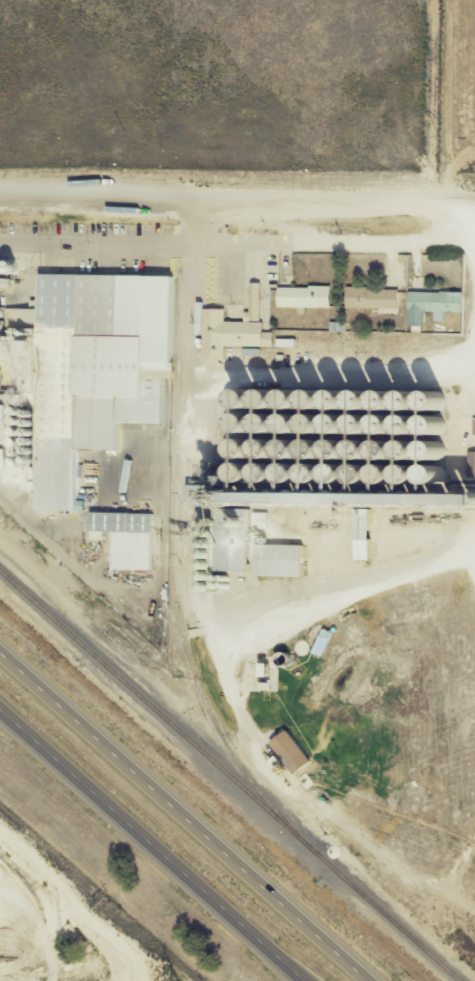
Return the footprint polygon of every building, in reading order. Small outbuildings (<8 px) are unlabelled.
[(39,276),(39,309),(0,309),(0,426),(38,426),(39,512),(44,520),(80,519),(80,485),(87,479),(80,479),(80,469),(86,464),(80,464),(80,454),(120,454),(119,424),(146,424),(145,275),(39,276)] [(278,309),(330,309),(330,287),(278,287),(278,309)] [(399,290),(347,289),(347,311),(399,312),(399,290)] [(463,293),(410,293),(409,312),(435,312),(435,321),(443,322),(443,313),(463,313),(463,293)] [(203,358),(223,358),(224,346),(263,347),(263,323),(225,323),(225,310),(203,310),(203,358)] [(152,533),(152,515),(115,515),(115,533),(152,533)] [(372,562),(372,520),(357,520),(357,562),(372,562)] [(305,546),(267,546),(267,578),(305,578),(305,546)] [(252,569),(250,561),(242,563),(245,571),(252,569)] [(272,744),(296,777),(313,764),(290,732),(272,744)]
